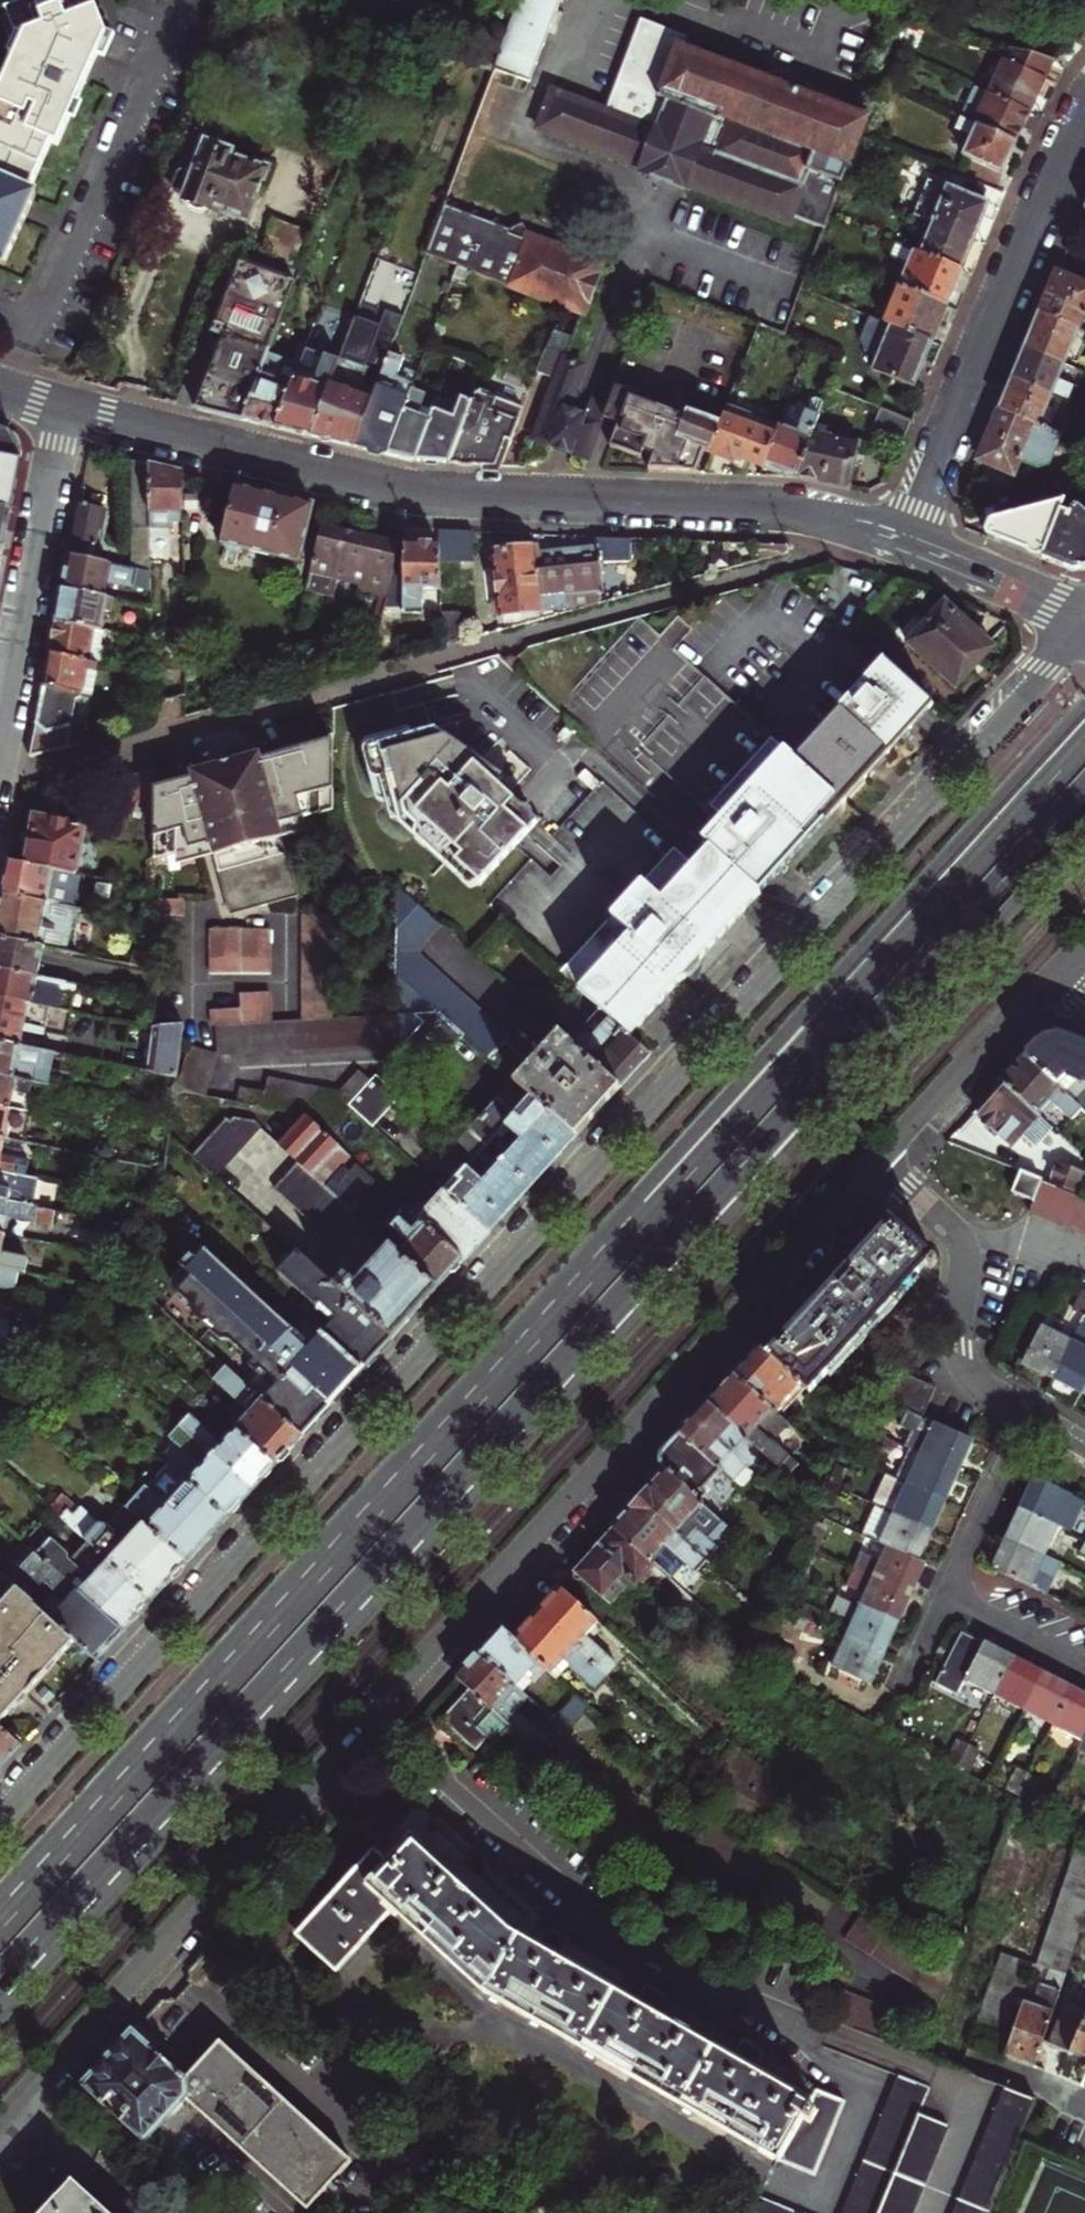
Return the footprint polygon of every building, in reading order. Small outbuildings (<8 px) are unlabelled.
[(3,263),(29,274),(121,63),(103,55),(97,52),(106,32),(93,0),(22,0),(6,7),(9,15),(20,44),(15,55),(1,87),(0,89),(0,271),(3,263)] [(503,50),(496,69),(530,82),(562,0),(523,0),(503,50)] [(9,52),(15,55),(20,44),(9,15),(0,18),(12,46),(9,52)] [(695,194),(696,189),(797,229),(801,221),(833,234),(838,222),(851,190),(873,139),(878,126),(694,54),(698,43),(655,27),(620,116),(563,94),(549,131),(651,172),(649,176),(695,194)] [(112,35),(106,32),(97,52),(103,55),(112,35)] [(983,94),(1027,112),(1039,86),(1051,59),(1003,47),(983,94)] [(956,120),(974,127),(1015,144),(1021,128),(1028,112),(1027,112),(983,94),(970,88),(956,120)] [(961,159),(1001,176),(1008,159),(1015,144),(974,127),(961,159)] [(194,172),(191,180),(175,174),(168,189),(172,197),(182,201),(181,204),(200,211),(241,227),(259,187),(224,173),(228,164),(202,153),(201,154),(194,152),(187,169),(194,172)] [(923,220),(932,224),(974,241),(981,225),(989,205),(938,183),(923,220)] [(445,202),(427,250),(586,314),(607,265),(445,202)] [(276,223),(263,258),(296,270),(308,235),(276,223)] [(932,224),(920,255),(961,271),(968,255),(974,241),(932,224)] [(915,253),(901,287),(946,306),(954,288),(961,271),(920,255),(915,253)] [(218,341),(194,409),(212,414),(241,421),(265,354),(291,282),(234,261),(207,337),(218,341)] [(1080,329),(1084,316),(1084,286),(1055,273),(1045,295),(1038,313),(1080,329)] [(946,306),(901,287),(886,323),(931,342),(939,324),(946,306)] [(1080,329),(1038,313),(1030,332),(1024,348),(1065,365),(1080,329)] [(351,448),(388,351),(392,341),(377,336),(380,329),(353,318),(337,362),(308,437),(327,442),(351,448)] [(886,345),(874,373),(912,388),(922,365),(931,342),(886,323),(878,342),(886,345)] [(527,377),(555,389),(567,360),(539,348),(527,377)] [(1065,365),(1024,348),(1018,363),(1012,378),(1053,395),(1072,403),(1084,373),(1065,365)] [(302,350),(296,366),(273,428),(292,433),(308,437),(337,362),(322,356),(321,357),(302,350)] [(368,452),(385,456),(407,397),(390,391),(403,357),(388,351),(351,448),(368,452)] [(265,354),(241,421),(252,423),(273,428),(296,366),(265,354)] [(555,389),(535,439),(561,450),(586,461),(603,421),(616,388),(619,383),(606,378),(597,399),(594,398),(586,418),(569,411),(585,368),(567,360),(555,389)] [(1053,395),(1012,378),(1004,395),(999,409),(1040,427),(1053,395)] [(648,401),(616,388),(603,421),(620,427),(610,450),(641,463),(644,455),(654,459),(648,472),(657,473),(694,474),(703,453),(708,455),(709,453),(719,428),(689,416),(686,423),(646,406),(648,401)] [(407,397),(385,456),(400,459),(410,462),(413,462),(429,421),(417,416),(425,394),(410,389),(407,397)] [(437,399),(429,421),(413,462),(433,463),(446,463),(470,400),(460,396),(456,406),(437,399)] [(513,412),(472,396),(470,400),(446,463),(469,465),(493,466),(513,412)] [(735,463),(739,453),(751,457),(764,462),(776,435),(751,425),(754,418),(727,407),(719,428),(709,453),(735,463)] [(910,421),(880,408),(871,430),(901,442),(910,421)] [(1040,427),(999,409),(990,431),(985,443),(980,454),(993,460),(991,466),(1013,475),(1017,464),(1033,471),(1049,467),(1062,436),(1040,427)] [(10,508),(15,487),(21,452),(9,429),(0,426),(0,506),(10,508)] [(858,443),(813,433),(807,447),(795,478),(847,489),(854,459),(858,443)] [(807,447),(776,435),(764,462),(758,476),(778,477),(795,478),(807,447)] [(993,460),(980,454),(978,460),(991,466),(993,460)] [(130,460),(133,528),(170,528),(171,565),(184,565),(183,473),(160,468),(130,460)] [(1057,499),(1084,492),(1084,479),(1054,487),(1057,499)] [(269,494),(235,486),(221,544),(225,545),(228,552),(238,555),(245,550),(299,563),(314,505),(269,494)] [(1084,568),(1084,492),(1057,499),(1061,511),(1060,512),(1040,560),(1059,567),(1070,571),(1084,568)] [(104,508),(78,504),(77,514),(69,554),(95,560),(104,508)] [(3,547),(6,531),(10,508),(0,506),(0,547),(3,547)] [(1014,549),(1040,560),(1060,512),(988,529),(986,534),(989,539),(1014,549)] [(322,525),(307,584),(334,591),(337,579),(360,585),(359,591),(387,598),(399,545),(350,533),(322,525)] [(473,561),(473,532),(438,530),(439,545),(439,561),(473,561)] [(404,545),(399,545),(387,598),(383,614),(403,614),(403,613),(404,545)] [(423,589),(440,589),(439,561),(439,545),(425,545),(404,545),(403,613),(423,613),(423,589)] [(566,549),(534,553),(538,597),(559,595),(561,610),(568,609),(566,595),(604,591),(605,602),(632,595),(630,567),(601,569),(598,546),(566,549)] [(538,597),(534,553),(533,548),(515,550),(494,552),(501,617),(561,610),(559,595),(538,597)] [(95,560),(69,554),(66,572),(63,588),(104,596),(107,580),(151,588),(151,571),(95,560)] [(151,571),(151,588),(151,605),(151,621),(164,620),(162,561),(150,560),(151,571)] [(104,596),(63,588),(59,607),(56,622),(95,629),(102,630),(105,610),(111,612),(113,598),(104,596)] [(568,609),(568,612),(605,602),(604,591),(566,595),(568,609)] [(994,647),(945,603),(908,644),(956,688),(974,668),(994,647)] [(441,612),(442,646),(461,641),(459,612),(441,612)] [(793,759),(641,620),(563,706),(584,726),(591,740),(625,771),(646,748),(722,818),(701,841),(709,848),(760,895),(801,849),(842,804),(793,759)] [(53,640),(50,653),(89,661),(95,629),(56,622),(53,640)] [(89,661),(99,663),(105,631),(102,630),(95,629),(89,661)] [(82,694),(92,696),(99,663),(89,661),(50,653),(38,720),(31,757),(68,747),(71,728),(76,699),(82,694)] [(934,706),(884,661),(793,759),(842,804),(889,753),(934,706)] [(164,678),(152,678),(152,703),(166,700),(164,678)] [(87,720),(92,696),(82,694),(76,699),(71,728),(87,720)] [(570,721),(557,736),(564,743),(578,728),(570,721)] [(449,859),(479,886),(513,849),(538,822),(497,784),(503,778),(436,732),(412,740),(408,729),(369,739),(387,812),(397,810),(434,845),(431,856),(439,863),(449,859)] [(265,773),(229,783),(264,906),(297,897),(279,825),(333,810),(334,736),(287,749),(265,773)] [(584,771),(577,778),(590,790),(596,784),(587,776),(588,775),(584,771)] [(142,776),(120,782),(121,806),(154,808),(154,784),(154,773),(142,776)] [(231,916),(264,906),(229,783),(193,793),(168,780),(154,784),(154,808),(155,859),(212,844),(231,916)] [(550,836),(529,859),(536,865),(492,912),(597,1007),(629,1037),(671,991),(743,913),(760,895),(709,848),(692,866),(600,783),(558,827),(565,834),(557,842),(550,836)] [(31,835),(26,865),(76,874),(88,811),(57,805),(53,821),(35,817),(31,835)] [(557,842),(565,834),(558,827),(550,836),(557,842)] [(536,865),(529,859),(485,905),(492,912),(536,865)] [(80,884),(81,875),(76,874),(26,865),(9,862),(5,880),(2,895),(65,906),(69,885),(80,884)] [(566,1041),(557,1033),(530,1063),(504,1040),(508,1036),(420,957),(419,948),(439,926),(398,888),(394,1014),(435,1011),(461,1035),(530,1098),(574,1138),(596,1114),(619,1089),(566,1041)] [(2,895),(0,907),(0,938),(67,951),(76,908),(65,906),(2,895)] [(186,900),(155,900),(155,917),(186,917),(186,900)] [(331,1018),(332,914),(305,915),(304,1020),(331,1018)] [(273,931),(212,930),(211,975),(273,976),(273,931)] [(78,953),(67,951),(0,938),(0,969),(78,984),(89,987),(91,975),(74,972),(78,953)] [(154,968),(154,953),(133,950),(130,963),(154,968)] [(73,1012),(78,984),(0,969),(0,998),(73,1012)] [(211,1025),(214,1025),(272,1023),(272,993),(242,993),(242,1009),(211,1009),(211,1025)] [(0,998),(0,1044),(44,1052),(166,1076),(177,1078),(180,1049),(183,1026),(161,1027),(152,1027),(73,1012),(0,998)] [(164,999),(154,999),(152,1027),(161,1027),(164,999)] [(597,1007),(566,1041),(619,1089),(637,1070),(649,1056),(629,1037),(597,1007)] [(214,1025),(216,1057),(405,1045),(431,1068),(461,1035),(435,1011),(394,1014),(331,1018),(304,1020),(272,1023),(214,1025)] [(1025,1056),(1082,1110),(1084,1113),(1084,1044),(1058,1033),(1041,1038),(1025,1056)] [(34,1084),(57,1089),(60,1073),(41,1069),(44,1052),(0,1044),(0,1077),(34,1084)] [(177,1078),(175,1091),(211,1098),(216,1057),(180,1049),(177,1078)] [(1001,1081),(1006,1086),(1038,1115),(1050,1101),(1072,1121),(1082,1110),(1025,1056),(1012,1070),(1001,1081)] [(240,1088),(237,1103),(305,1117),(306,1118),(328,1137),(353,1109),(373,1127),(398,1098),(406,1105),(416,1094),(394,1074),(384,1085),(373,1075),(368,1081),(357,1070),(336,1092),(268,1080),(264,1093),(240,1088)] [(177,1078),(166,1076),(162,1109),(173,1111),(175,1091),(177,1078)] [(0,1077),(0,1107),(28,1113),(34,1084),(0,1077)] [(1038,1115),(1006,1086),(990,1104),(979,1116),(1013,1146),(1039,1116),(1038,1115)] [(502,1095),(469,1131),(530,1187),(551,1163),(574,1138),(530,1098),(519,1111),(502,1095)] [(30,1113),(28,1113),(0,1107),(0,1138),(24,1143),(30,1113)] [(213,1177),(259,1128),(253,1122),(235,1116),(229,1121),(228,1120),(192,1157),(213,1177)] [(297,1163),(312,1176),(324,1163),(337,1174),(350,1158),(328,1137),(306,1118),(278,1146),(297,1163)] [(509,1210),(530,1187),(469,1131),(439,1164),(456,1180),(444,1192),(488,1232),(509,1210)] [(0,1138),(0,1173),(27,1178),(30,1161),(21,1159),(24,1143),(0,1138)] [(1077,1195),(1084,1175),(1084,1172),(1058,1162),(1050,1184),(1077,1195)] [(312,1176),(297,1163),(273,1189),(328,1239),(352,1213),(312,1176)] [(1034,1201),(1041,1182),(1042,1181),(1021,1172),(1013,1193),(1034,1201)] [(35,1207),(40,1181),(27,1178),(0,1173),(0,1201),(35,1207)] [(1073,1194),(1058,1188),(1041,1182),(1034,1201),(1029,1212),(1046,1218),(1061,1224),(1076,1230),(1084,1234),(1084,1199),(1073,1194)] [(488,1232),(444,1192),(443,1191),(428,1209),(415,1198),(406,1209),(463,1260),(474,1247),(488,1232)] [(5,1236),(7,1236),(11,1218),(52,1226),(55,1211),(35,1207),(0,1201),(0,1235),(5,1236)] [(463,1260),(406,1209),(400,1204),(385,1222),(401,1237),(391,1248),(436,1289),(449,1276),(463,1260)] [(840,1276),(768,1354),(800,1383),(810,1392),(926,1264),(931,1269),(937,1262),(891,1220),(840,1276)] [(19,1273),(25,1274),(28,1260),(2,1255),(5,1236),(0,1235),(0,1269),(19,1273)] [(344,1276),(334,1287),(390,1339),(415,1312),(436,1289),(391,1248),(390,1247),(355,1285),(344,1276)] [(181,1268),(330,1405),(345,1389),(361,1371),(302,1318),(292,1330),(205,1251),(195,1261),(189,1255),(180,1266),(181,1268)] [(334,1287),(297,1253),(278,1273),(312,1305),(301,1317),(302,1318),(361,1371),(374,1357),(390,1339),(334,1287)] [(316,1420),(330,1405),(181,1268),(170,1280),(180,1289),(176,1293),(194,1310),(195,1318),(221,1342),(229,1342),(252,1363),(249,1367),(254,1373),(244,1385),(301,1436),(316,1420)] [(0,1269),(0,1289),(16,1291),(19,1273),(0,1269)] [(1084,1314),(1084,1292),(1082,1291),(1073,1309),(1084,1315),(1084,1314)] [(1082,1392),(1084,1386),(1084,1319),(1083,1318),(1072,1341),(1053,1377),(1069,1385),(1082,1392)] [(5,1343),(9,1323),(0,1321),(0,1342),(5,1343)] [(1072,1341),(1041,1326),(1024,1362),(1041,1370),(1053,1377),(1072,1341)] [(800,1383),(768,1354),(759,1346),(745,1361),(733,1374),(773,1412),(800,1383)] [(229,1423),(237,1430),(275,1465),(279,1461),(295,1443),(301,1436),(244,1385),(224,1366),(211,1380),(242,1409),(229,1423)] [(906,1410),(922,1417),(935,1388),(899,1371),(874,1395),(906,1410)] [(773,1412),(733,1374),(721,1388),(707,1403),(769,1461),(788,1478),(798,1466),(780,1450),(796,1433),(773,1412)] [(769,1461),(707,1403),(694,1417),(679,1434),(719,1471),(724,1475),(732,1483),(749,1466),(758,1473),(769,1461)] [(963,1456),(970,1439),(922,1417),(906,1410),(900,1423),(913,1431),(906,1446),(910,1448),(957,1469),(963,1456)] [(275,1465),(237,1430),(223,1446),(189,1415),(178,1426),(251,1492),(261,1480),(275,1465)] [(201,1468),(187,1484),(226,1519),(238,1506),(251,1492),(178,1426),(168,1438),(201,1468)] [(895,1441),(875,1433),(870,1444),(890,1453),(895,1441)] [(719,1471),(679,1434),(668,1446),(662,1452),(663,1467),(695,1498),(719,1471)] [(897,1478),(907,1483),(944,1499),(950,1485),(957,1469),(910,1448),(897,1478)] [(663,1467),(655,1460),(641,1475),(628,1489),(695,1551),(706,1538),(688,1522),(680,1515),(695,1498),(663,1467)] [(226,1519),(187,1484),(167,1466),(127,1511),(141,1524),(185,1564),(207,1540),(226,1519)] [(749,1466),(732,1483),(741,1491),(758,1473),(749,1466)] [(719,1471),(695,1498),(700,1502),(724,1475),(719,1471)] [(876,1505),(930,1530),(937,1514),(944,1499),(907,1483),(897,1478),(886,1473),(873,1503),(876,1505)] [(1070,1532),(1084,1500),(1036,1478),(1029,1494),(1022,1509),(1058,1526),(1070,1532)] [(853,1481),(848,1492),(868,1501),(873,1490),(853,1481)] [(695,1551),(628,1489),(615,1504),(601,1518),(613,1529),(654,1566),(671,1582),(687,1565),(684,1563),(695,1551)] [(862,1513),(868,1501),(848,1492),(843,1504),(862,1513)] [(680,1515),(688,1522),(703,1505),(700,1502),(695,1498),(680,1515)] [(930,1530),(876,1505),(862,1535),(886,1546),(917,1560),(923,1546),(930,1530)] [(185,1564),(141,1524),(127,1511),(122,1507),(105,1526),(99,1526),(80,1509),(72,1518),(66,1513),(61,1518),(89,1544),(151,1602),(170,1581),(185,1564)] [(1015,1523),(1008,1538),(1044,1555),(1058,1526),(1022,1509),(1015,1523)] [(631,1582),(636,1586),(654,1566),(613,1529),(603,1540),(600,1545),(603,1549),(587,1567),(579,1576),(610,1605),(631,1582)] [(30,1548),(123,1633),(137,1618),(151,1602),(89,1544),(71,1565),(67,1561),(67,1556),(43,1534),(30,1548)] [(1000,1555),(994,1569),(1031,1585),(1047,1594),(1062,1564),(1044,1555),(1008,1538),(1000,1555)] [(917,1560),(886,1546),(880,1561),(860,1552),(853,1567),(910,1593),(916,1580),(924,1563),(917,1560)] [(108,1649),(123,1633),(30,1548),(29,1548),(14,1564),(38,1586),(43,1585),(45,1583),(50,1589),(35,1606),(75,1643),(96,1663),(108,1649)] [(865,1594),(860,1606),(896,1623),(902,1609),(910,1593),(853,1567),(845,1585),(865,1594)] [(20,1592),(0,1573),(0,1614),(20,1592)] [(548,1601),(536,1614),(605,1677),(615,1665),(584,1637),(597,1622),(559,1587),(548,1601)] [(0,1614),(0,1724),(53,1668),(75,1643),(35,1606),(20,1592),(0,1614)] [(846,1637),(882,1653),(888,1640),(896,1623),(860,1606),(839,1597),(833,1613),(853,1621),(846,1637)] [(806,1605),(800,1617),(820,1625),(825,1614),(806,1605)] [(525,1626),(513,1640),(547,1671),(551,1674),(562,1661),(594,1689),(605,1677),(536,1614),(525,1626)] [(814,1637),(820,1625),(800,1617),(795,1628),(814,1637)] [(547,1671),(513,1640),(501,1629),(490,1640),(478,1653),(516,1688),(530,1672),(535,1677),(531,1682),(535,1685),(547,1671)] [(934,1682),(958,1694),(965,1680),(993,1694),(1013,1658),(989,1646),(960,1631),(934,1682)] [(882,1653),(846,1637),(832,1667),(869,1683),(874,1671),(882,1653)] [(511,1727),(542,1756),(553,1745),(522,1717),(515,1716),(529,1700),(516,1688),(478,1653),(467,1665),(456,1677),(470,1690),(494,1712),(511,1727)] [(1024,1710),(1042,1674),(1028,1666),(1013,1658),(993,1694),(1024,1710)] [(1024,1710),(1053,1725),(1071,1689),(1056,1681),(1042,1674),(1024,1710)] [(1053,1725),(1082,1740),(1084,1734),(1084,1696),(1071,1689),(1053,1725)] [(494,1712),(470,1690),(443,1720),(437,1726),(454,1741),(459,1735),(477,1751),(488,1738),(479,1729),(494,1712)] [(576,1697),(559,1716),(570,1726),(587,1707),(576,1697)] [(496,1744),(511,1727),(494,1712),(479,1729),(488,1738),(496,1744)] [(9,1758),(20,1746),(0,1728),(0,1767),(9,1758)] [(1082,1740),(1075,1753),(1084,1759),(1084,1734),(1082,1740)] [(968,1746),(958,1741),(948,1760),(959,1765),(968,1746)] [(729,1744),(704,1814),(735,1833),(767,1855),(789,1821),(762,1803),(777,1785),(729,1744)] [(970,1771),(979,1752),(968,1746),(959,1765),(970,1771)] [(1027,1775),(1015,1770),(1006,1789),(1017,1795),(1027,1775)] [(1027,1775),(1017,1795),(1028,1800),(1037,1781),(1027,1775)] [(1075,1824),(1084,1805),(1084,1804),(1075,1799),(1065,1819),(1075,1824)] [(1041,1817),(1013,1802),(971,1920),(999,1931),(1041,1817)] [(1075,1824),(1084,1830),(1084,1805),(1075,1824)] [(735,1833),(704,1814),(679,1881),(713,1895),(735,1833)] [(358,1868),(298,1935),(337,1972),(395,1909),(487,1993),(777,2159),(817,2175),(846,2100),(817,2088),(812,2100),(742,2061),(722,2049),(647,2007),(628,1995),(556,1955),(537,1943),(512,1930),(446,1869),(413,1838),(390,1864),(375,1850),(358,1868)] [(1035,1967),(1047,1971),(1063,1976),(1084,1910),(1084,1845),(1078,1842),(1035,1967)] [(914,1987),(925,1956),(862,1916),(845,1942),(914,1987)] [(545,1928),(537,1943),(556,1955),(565,1939),(555,1933),(545,1928)] [(1001,1955),(968,2045),(983,2050),(996,2055),(1029,1964),(1001,1955)] [(1033,2068),(1063,1976),(1047,1971),(1042,1987),(1037,1985),(1029,2006),(1021,2003),(1002,2057),(1021,2064),(1033,2068)] [(637,1980),(628,1995),(647,2007),(656,1991),(646,1985),(637,1980)] [(903,2017),(845,1993),(833,2021),(892,2045),(901,2021),(903,2017)] [(1064,2005),(1046,2045),(1066,2053),(1083,2061),(1080,2067),(1084,2069),(1084,2013),(1064,2005)] [(156,2042),(138,2026),(128,2037),(83,2086),(149,2146),(165,2127),(161,2124),(184,2098),(306,2206),(350,2157),(220,2042),(185,2080),(169,2066),(171,2064),(155,2050),(154,2051),(152,2050),(156,2045),(156,2042)] [(731,2034),(722,2049),(742,2061),(751,2045),(742,2040),(731,2034)] [(1036,2100),(909,2052),(844,2212),(990,2212),(1036,2100)] [(73,2180),(42,2212),(109,2212),(73,2180)] [(759,2197),(752,2212),(800,2212),(759,2197)]
